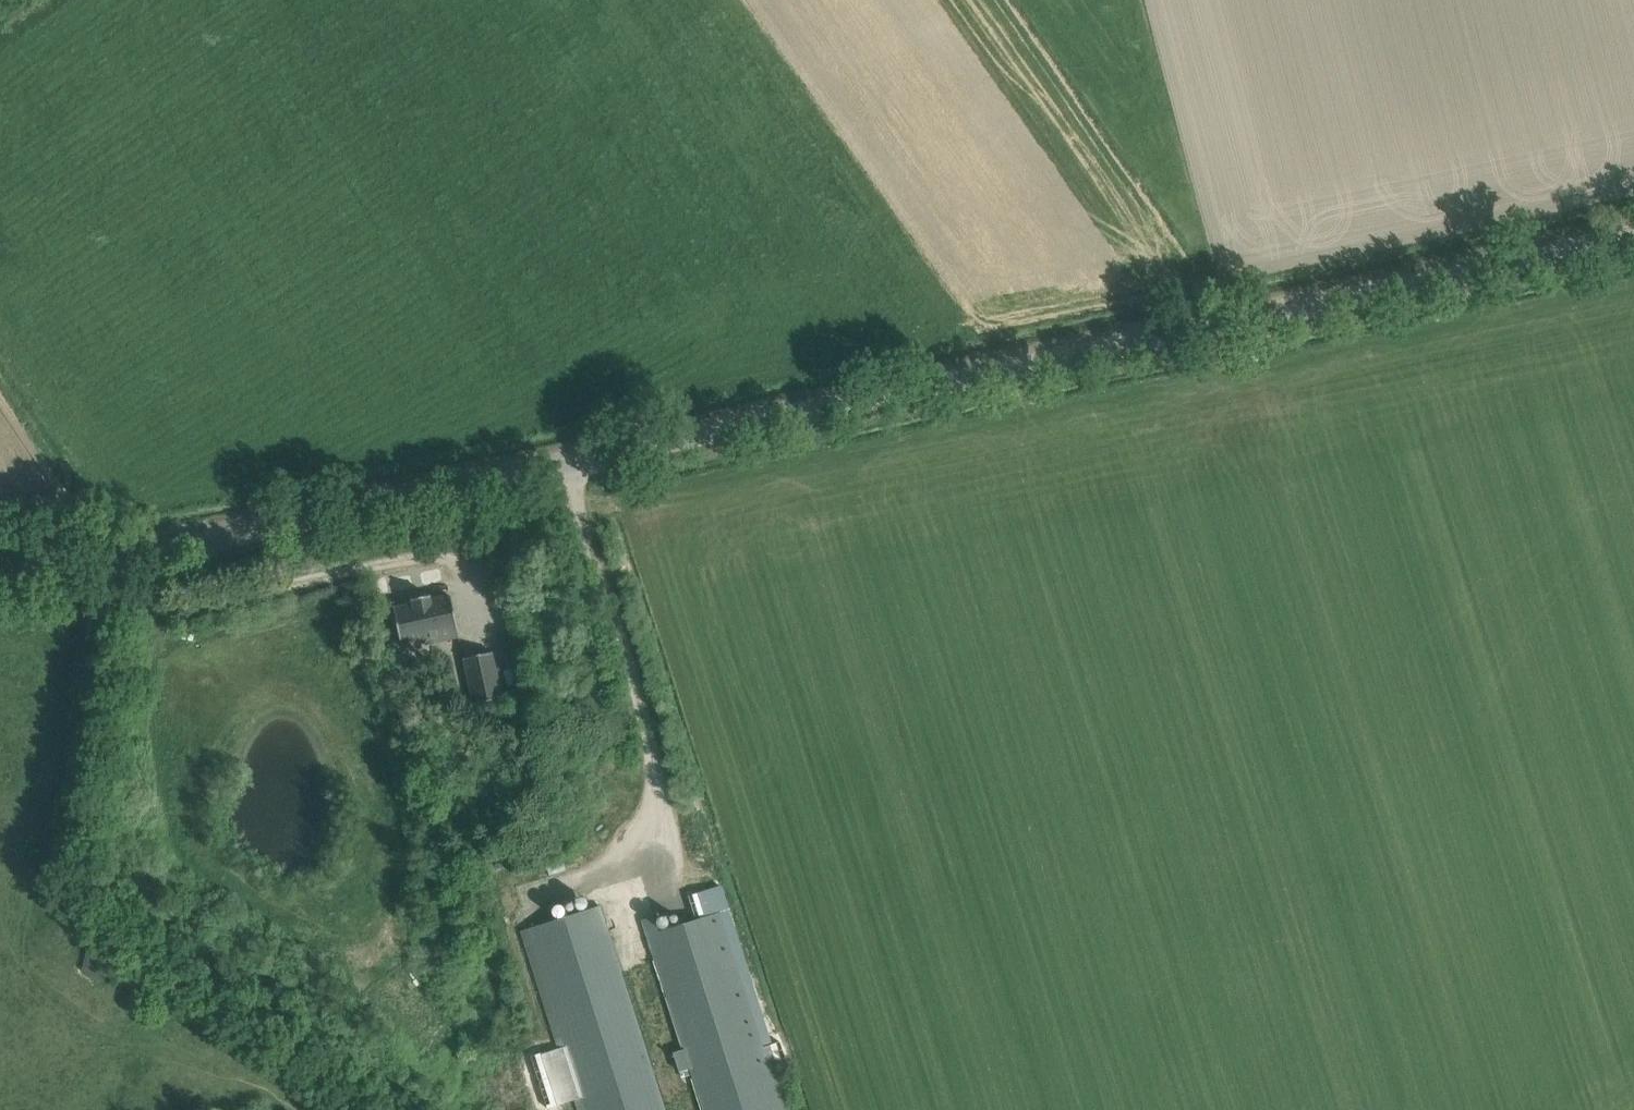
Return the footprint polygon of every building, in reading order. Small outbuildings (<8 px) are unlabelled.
[(396,617),(392,618),(396,635),(400,634),(402,643),(425,638),(426,644),(460,637),(451,595),(431,599),(430,595),(412,599),(413,603),(394,608),(395,614),(396,617)] [(465,662),(474,707),(504,702),(494,657),(465,662)] [(529,928),(536,949),(567,1045),(558,1048),(531,1056),(548,1108),(575,1100),(583,1097),(587,1109),(666,1109),(607,926),(600,905),(529,928)] [(644,919),(648,934),(655,955),(685,1048),(675,1051),(680,1071),(691,1068),(704,1109),(793,1109),(777,1060),(784,1058),(786,1057),(781,1041),(779,1042),(763,1047),(726,933),(720,912),(659,931),(654,916),(644,919)]
